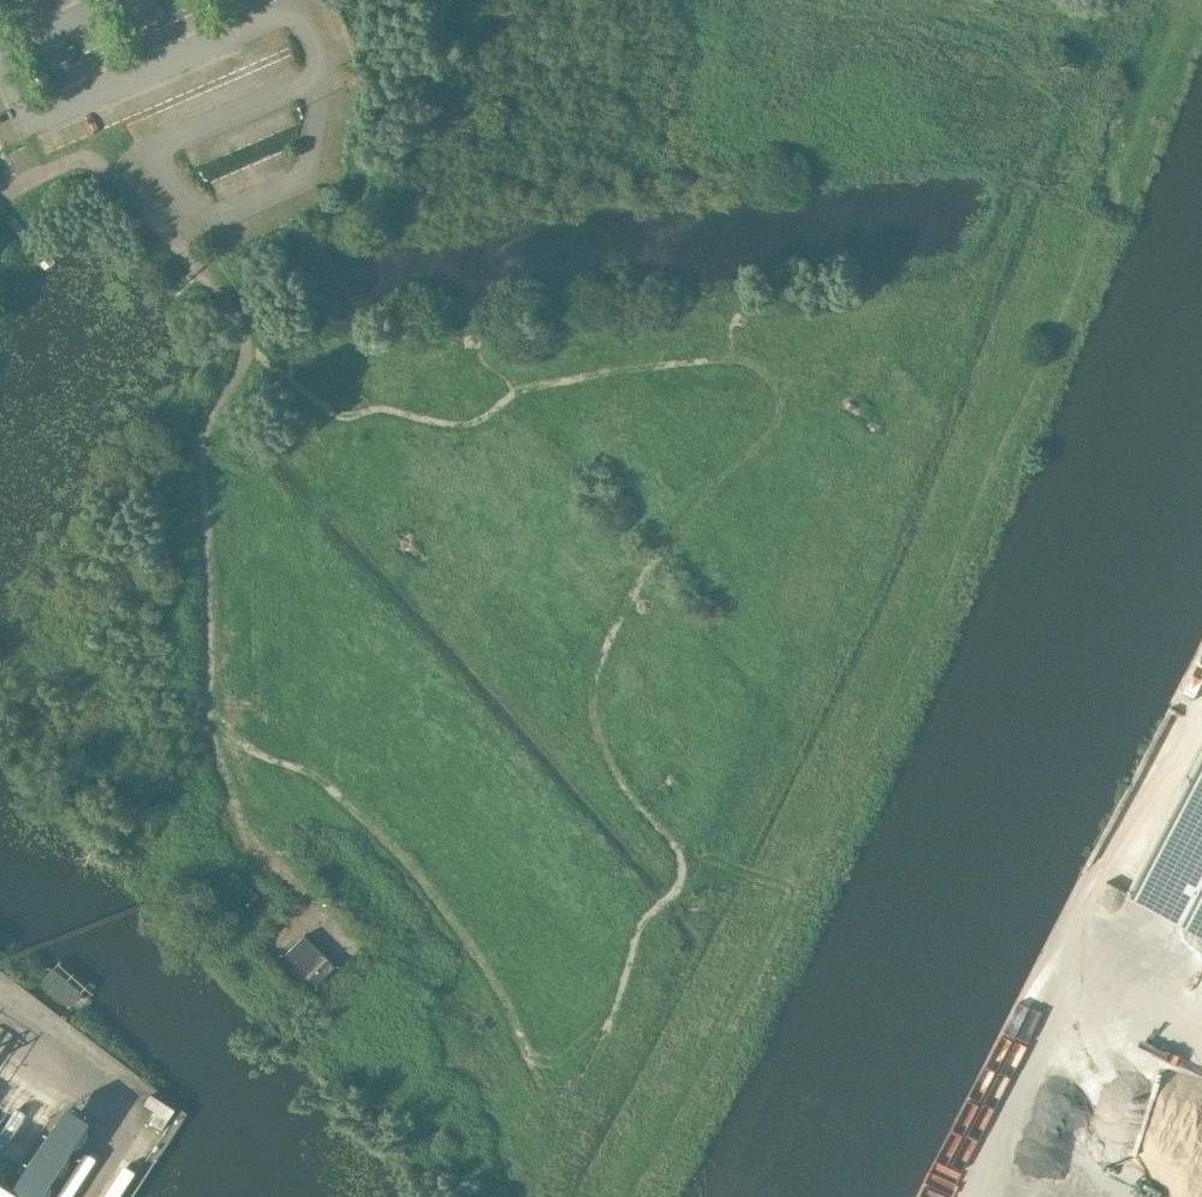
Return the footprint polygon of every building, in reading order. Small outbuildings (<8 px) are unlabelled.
[(1125,895),(1201,936),(1201,751),(1125,895)] [(259,897),(234,871),(223,882),(248,908),(255,901),(259,897)] [(304,935),(286,953),(316,983),(334,965),(304,935)] [(82,993),(52,966),(40,980),(71,1006),(82,993)] [(71,1149),(47,1133),(11,1189),(0,1183),(0,1196),(40,1196),(71,1149)]
